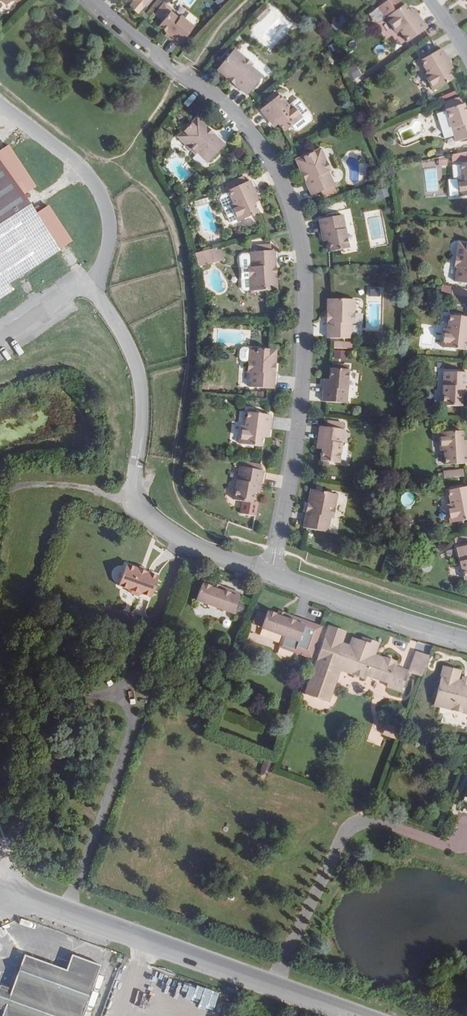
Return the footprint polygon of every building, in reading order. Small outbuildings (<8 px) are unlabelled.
[(128,5),(136,12),(147,0),(133,0),(128,5)] [(170,12),(172,10),(165,4),(155,15),(162,21),(158,26),(165,33),(167,31),(170,34),(167,38),(176,46),(193,28),(180,17),(177,19),(170,12)] [(260,21),(270,11),(264,5),(254,15),(260,21)] [(408,42),(424,30),(427,28),(419,16),(414,19),(410,13),(404,5),(386,18),(396,33),(399,31),(408,42)] [(414,10),(410,13),(414,19),(419,16),(414,10)] [(335,30),(347,23),(343,16),(331,23),(335,30)] [(441,48),(438,50),(421,60),(427,73),(424,75),(433,90),(453,80),(448,71),(444,64),(449,61),(441,48)] [(234,49),(219,67),(217,70),(227,78),(231,75),(238,81),(235,85),(247,95),(249,92),(263,77),(251,67),(243,60),(245,58),(234,49)] [(245,58),(243,60),(251,67),(252,65),(245,58)] [(444,64),(448,71),(452,68),(449,61),(444,64)] [(350,77),(360,78),(361,70),(351,69),(350,77)] [(231,75),(227,78),(235,85),(238,81),(231,75)] [(279,95),(263,107),(260,109),(269,121),(274,118),(278,124),(285,132),(302,118),(291,103),(288,106),(279,95)] [(466,138),(466,115),(464,104),(463,104),(461,97),(443,102),(446,111),(436,114),(444,138),(454,135),(456,142),(466,138)] [(208,163),(222,148),(225,145),(213,134),(210,138),(203,131),(206,128),(197,118),(194,120),(178,137),(188,147),(189,145),(197,152),(208,163)] [(274,127),(278,124),(274,118),(269,121),(274,127)] [(210,138),(213,134),(206,128),(203,131),(210,138)] [(195,154),(197,152),(189,145),(188,147),(195,154)] [(312,196),(315,194),(334,186),(328,172),(324,163),(326,161),(320,149),(296,160),(302,172),(306,170),(310,179),(305,181),(312,196)] [(453,162),(466,159),(466,153),(451,156),(453,162)] [(438,166),(448,165),(447,157),(437,158),(438,166)] [(12,290),(8,284),(58,251),(0,163),(0,298),(12,290)] [(460,164),(461,178),(457,178),(459,197),(466,196),(466,163),(460,164)] [(306,170),(302,172),(305,181),(310,179),(306,170)] [(250,179),(246,181),(239,184),(237,179),(226,184),(234,203),(231,205),(238,222),(258,213),(254,204),(251,196),(256,194),(250,179)] [(234,203),(229,193),(221,196),(220,198),(232,223),(234,224),(238,222),(231,205),(234,203)] [(331,252),(349,248),(342,215),(319,219),(322,234),(327,233),(329,241),(331,252)] [(466,284),(466,244),(459,243),(457,256),(459,257),(457,267),(455,282),(466,284)] [(251,252),(250,252),(251,267),(252,278),(249,278),(250,290),(250,291),(274,290),(277,289),(276,276),(271,276),(271,267),(275,266),(274,250),(272,251),(271,245),(250,246),(251,252)] [(221,247),(211,250),(214,262),(224,260),(221,247)] [(211,250),(202,252),(205,265),(214,262),(211,250)] [(202,252),(195,253),(198,266),(205,265),(202,252)] [(252,278),(251,267),(250,253),(242,254),(240,256),(242,288),(244,290),(250,290),(249,278),(252,278)] [(440,286),(439,292),(458,295),(459,289),(440,286)] [(438,298),(457,301),(458,295),(439,292),(438,298)] [(327,338),(330,338),(351,339),(351,324),(352,313),(354,313),(354,299),(331,299),(328,299),(327,313),(332,313),(332,323),(327,323),(327,338)] [(449,315),(448,329),(444,329),(442,347),(464,350),(465,340),(466,332),(466,317),(449,315)] [(335,338),(335,348),(352,348),(352,339),(335,338)] [(242,361),(248,362),(250,348),(243,348),(242,348),(240,350),(240,352),(239,357),(239,359),(241,360),(242,361)] [(276,350),(273,350),(250,348),(248,362),(251,362),(250,372),(249,387),(270,389),(273,389),(274,373),(270,373),(270,363),(275,364),(276,350)] [(347,360),(347,350),(334,350),(333,359),(347,360)] [(323,402),(326,402),(346,404),(349,370),(330,369),(329,380),(329,387),(324,387),(323,402)] [(464,373),(444,372),(443,406),(461,406),(462,395),(462,387),(466,387),(466,373),(464,373)] [(271,415),(267,415),(247,412),(245,426),(242,426),(239,444),(261,447),(263,437),(264,429),(269,430),(271,415)] [(327,427),(320,426),(318,441),(323,442),(322,449),(321,461),(339,463),(344,429),(343,429),(344,423),(328,421),(327,427)] [(465,464),(466,463),(466,449),(463,449),(462,441),(461,431),(439,433),(440,451),(444,451),(445,465),(465,464)] [(241,462),(240,467),(234,500),(252,503),(254,492),(255,485),(261,485),(263,471),(260,470),(261,466),(241,462)] [(463,477),(462,470),(442,472),(443,479),(463,477)] [(447,491),(450,504),(447,505),(450,523),(466,520),(466,487),(447,491)] [(337,494),(314,490),(311,489),(308,503),(313,504),(311,513),(306,512),(303,528),(307,529),(327,532),(330,517),(332,507),(335,508),(337,494)] [(457,548),(465,581),(466,580),(466,545),(457,548)] [(159,576),(126,564),(118,586),(151,597),(159,576)] [(234,614),(240,597),(241,594),(228,590),(226,593),(212,588),(210,587),(210,586),(204,584),(203,585),(202,584),(196,600),(234,614)] [(228,590),(228,589),(214,584),(212,588),(226,593),(228,590)] [(279,647),(311,658),(322,628),(293,617),(292,621),(277,616),(275,615),(275,614),(269,612),(268,613),(267,612),(266,615),(265,618),(255,614),(252,625),(283,636),(279,647)] [(293,617),(279,612),(277,616),(292,621),(293,617)] [(361,642),(353,639),(350,646),(341,643),(340,643),(344,631),(329,626),(305,694),(328,703),(340,670),(366,679),(367,676),(388,683),(387,686),(402,692),(409,672),(394,667),(396,662),(384,658),(383,661),(374,658),(379,644),(363,638),(361,642)] [(416,651),(409,672),(421,676),(429,656),(416,651)] [(463,677),(462,682),(457,680),(460,671),(444,667),(434,705),(466,714),(466,678),(463,677)] [(397,740),(401,730),(388,725),(384,735),(397,740)] [(46,863),(37,860),(34,868),(43,872),(46,863)] [(47,947),(44,959),(63,964),(66,952),(47,947)] [(100,966),(71,955),(66,971),(24,955),(12,989),(4,1011),(2,1015),(82,1015),(100,966)] [(0,985),(0,986),(0,1010),(4,1011),(12,989),(0,985)] [(223,1002),(220,1012),(228,1015),(232,1005),(223,1002)] [(190,1009),(173,1003),(168,1015),(188,1015),(190,1009)]
